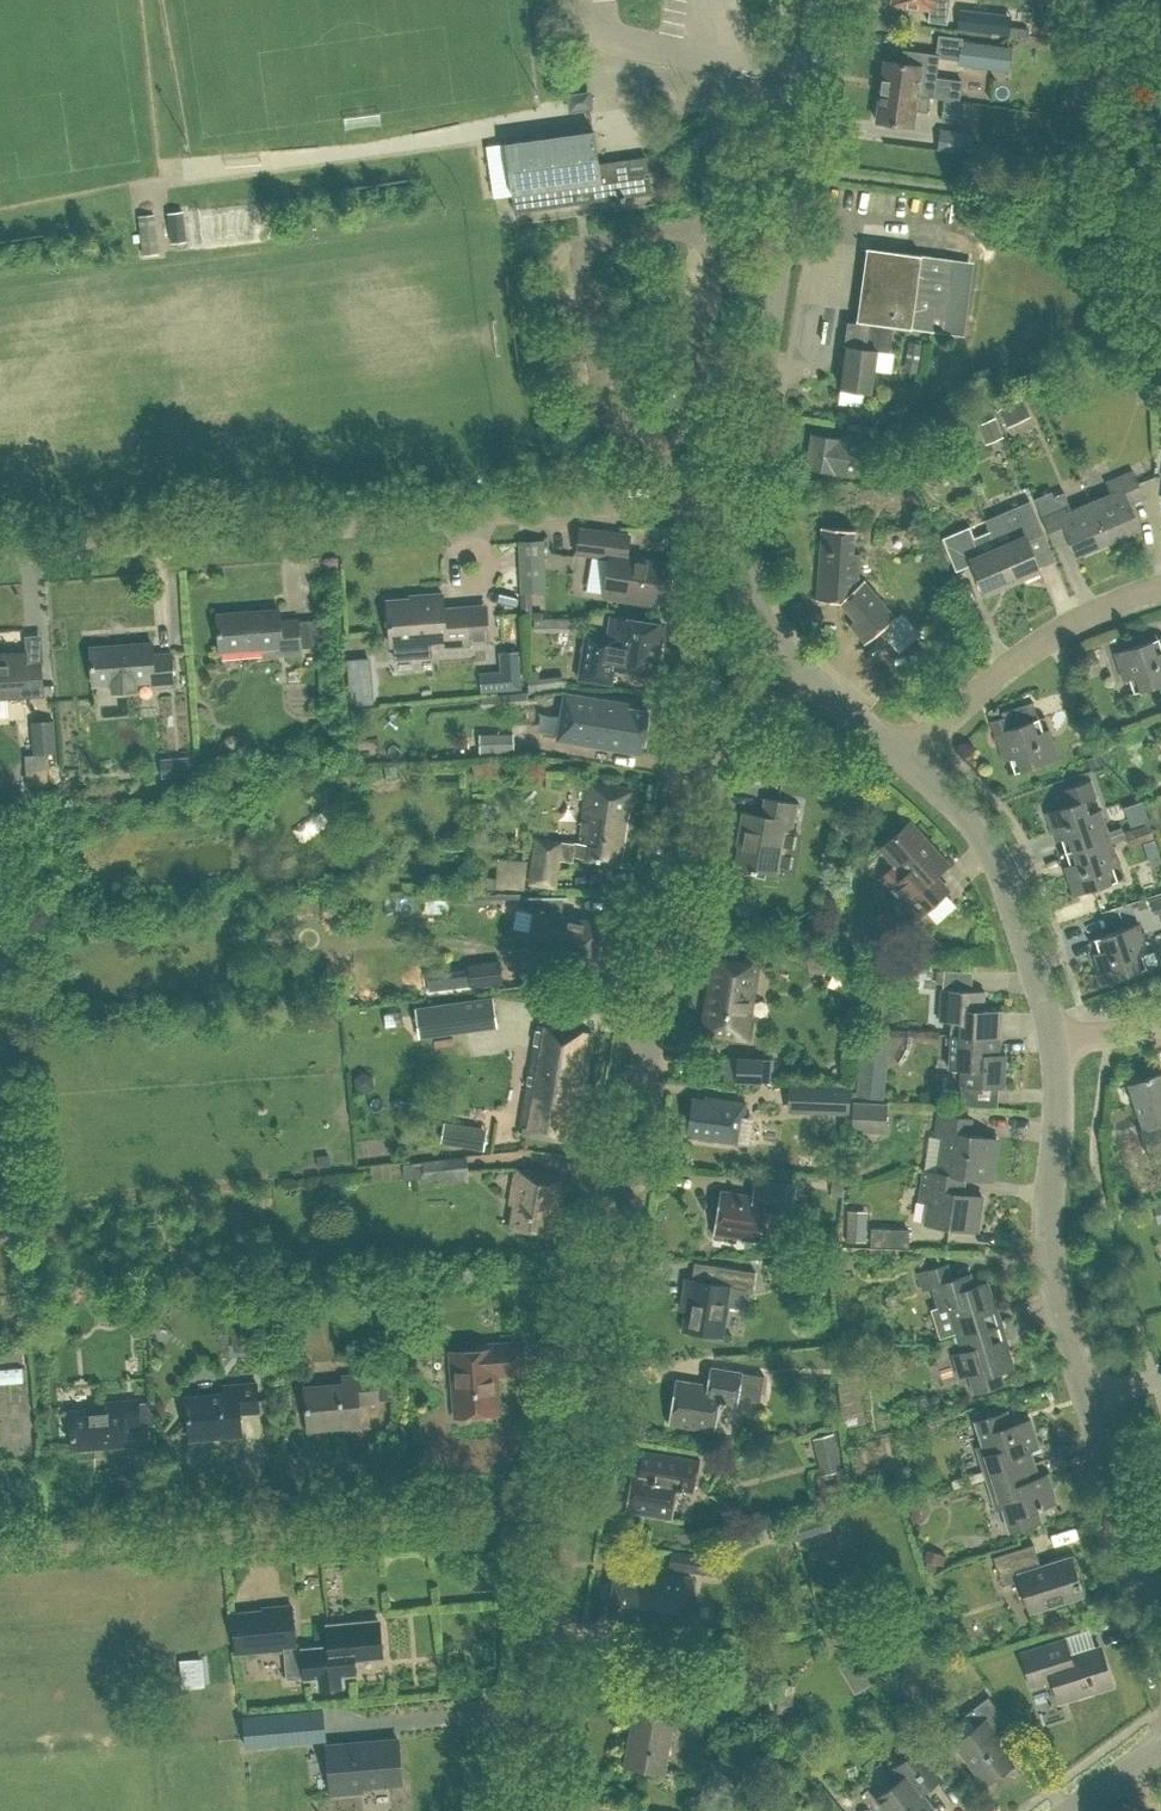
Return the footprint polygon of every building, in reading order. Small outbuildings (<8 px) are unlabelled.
[(892,2),(903,4),(903,7),(916,9),(916,11),(928,12),(927,21),(946,23),(949,0),(893,0),(892,2)] [(1013,49),(961,42),(959,62),(1010,68),(1013,49)] [(881,90),(929,96),(959,100),(962,80),(935,76),(938,54),(902,50),(901,62),(885,60),(881,90)] [(927,110),(929,96),(881,90),(877,120),(912,125),(914,109),(927,110)] [(974,133),(942,128),(938,149),(970,154),(974,133)] [(540,137),(550,206),(604,198),(599,163),(594,129),(540,137)] [(515,210),(550,206),(540,137),(505,142),(515,210)] [(646,156),(599,163),(604,198),(650,191),(646,156)] [(920,225),(933,228),(939,205),(926,202),(920,225)] [(183,209),(165,211),(169,242),(186,240),(183,209)] [(158,252),(156,214),(140,215),(142,253),(158,252)] [(841,387),(839,402),(862,405),(864,390),(872,391),(877,349),(889,351),(892,325),(912,328),(945,332),(962,334),(967,298),(949,296),(954,259),(866,247),(856,322),(848,321),(845,344),(847,344),(841,387)] [(1029,416),(1021,398),(999,409),(1007,427),(1029,416)] [(984,425),(993,447),(1010,440),(1001,418),(984,425)] [(860,436),(845,433),(844,438),(813,433),(807,466),(854,474),(860,436)] [(1091,502),(1108,542),(1141,527),(1131,502),(1144,496),(1133,470),(1106,481),(1111,493),(1091,502)] [(1075,556),(1108,542),(1091,502),(1071,510),(1063,491),(1054,495),(1052,491),(1034,498),(1050,536),(1064,530),(1075,556)] [(997,546),(1013,582),(1040,570),(1028,540),(1044,533),(1030,500),(986,519),(997,546)] [(884,626),(896,616),(864,579),(858,584),(861,553),(853,553),(855,529),(821,526),(816,599),(838,601),(854,619),(849,624),(865,643),(884,626)] [(1013,582),(997,546),(981,553),(969,526),(942,538),(956,570),(972,563),(985,594),(1013,582)] [(629,536),(581,528),(577,554),(609,559),(604,596),(657,604),(657,599),(666,601),(672,564),(626,557),(629,536)] [(547,591),(544,540),(517,542),(520,593),(547,591)] [(432,656),(431,640),(437,640),(437,647),(490,643),(487,605),(443,608),(442,593),(419,594),(419,597),(387,600),(390,643),(393,643),(394,659),(432,656)] [(280,620),(279,608),(217,613),(220,651),(279,647),(280,654),(302,652),(299,619),(280,620)] [(662,624),(611,615),(608,635),(586,632),(578,677),(611,682),(614,667),(654,673),(662,624)] [(1114,652),(1128,694),(1160,683),(1160,636),(1114,652)] [(137,690),(137,681),(152,680),(153,687),(175,685),(172,652),(153,653),(152,642),(90,646),(93,684),(110,683),(110,692),(137,690)] [(26,651),(0,653),(0,697),(44,694),(42,663),(27,664),(26,651)] [(484,669),(489,694),(521,688),(517,663),(484,669)] [(372,687),(353,689),(355,704),(373,702),(372,687)] [(629,702),(564,692),(557,738),(641,752),(648,710),(628,706),(629,702)] [(1033,702),(1033,701),(1001,712),(1002,716),(991,720),(1009,774),(1058,757),(1044,715),(1037,718),(1032,703),(1033,702)] [(56,752),(53,720),(32,721),(34,754),(56,752)] [(191,775),(190,757),(161,759),(162,777),(191,775)] [(1109,836),(1123,832),(1121,824),(1107,829),(1090,779),(1061,789),(1067,804),(1046,811),(1060,853),(1109,836)] [(635,787),(589,780),(580,841),(575,841),(573,855),(619,862),(628,801),(633,802),(635,787)] [(799,803),(764,797),(761,814),(742,811),(733,867),(775,874),(783,829),(795,831),(799,803)] [(948,863),(910,820),(880,847),(904,875),(890,888),(916,917),(949,888),(936,873),(948,863)] [(1125,837),(1123,832),(1109,836),(1060,853),(1073,894),(1123,877),(1111,841),(1125,837)] [(563,841),(533,836),(525,883),(555,888),(563,841)] [(561,915),(564,896),(530,897),(527,910),(533,911),(526,948),(597,961),(604,922),(561,915)] [(1148,953),(1138,923),(1089,939),(1103,981),(1158,963),(1154,951),(1148,953)] [(847,939),(829,935),(826,951),(844,954),(847,939)] [(767,966),(716,958),(704,1030),(751,1037),(756,1009),(749,1008),(754,981),(764,982),(767,966)] [(501,982),(498,962),(463,966),(466,987),(501,982)] [(952,1021),(951,1034),(994,1036),(996,1009),(983,1008),(984,990),(942,988),(940,1020),(952,1021)] [(490,997),(470,1000),(475,1031),(494,1028),(490,997)] [(593,1031),(537,1023),(529,1069),(530,1069),(519,1138),(534,1141),(535,1133),(568,1139),(578,1077),(585,1078),(593,1031)] [(994,1036),(951,1034),(949,1068),(962,1068),(961,1084),(1004,1087),(1006,1053),(993,1052),(994,1036)] [(888,1098),(899,1045),(879,1040),(867,1093),(888,1098)] [(771,1060),(728,1058),(727,1081),(771,1083),(771,1060)] [(1129,1083),(1144,1128),(1160,1123),(1160,1072),(1129,1083)] [(747,1100),(707,1094),(707,1099),(693,1097),(687,1134),(749,1143),(753,1123),(744,1122),(747,1100)] [(854,1114),(855,1100),(811,1100),(810,1113),(854,1114)] [(891,1121),(889,1104),(860,1106),(861,1123),(891,1121)] [(941,1171),(964,1175),(991,1179),(997,1138),(969,1133),(971,1118),(941,1113),(938,1133),(947,1135),(941,1171)] [(442,1121),(438,1144),(464,1148),(468,1126),(442,1121)] [(561,1174),(516,1167),(509,1203),(514,1203),(510,1227),(550,1234),(561,1174)] [(961,1192),(964,1175),(941,1171),(926,1169),(923,1188),(931,1189),(926,1222),(976,1229),(981,1195),(961,1192)] [(788,1183),(755,1177),(752,1194),(720,1188),(713,1233),(760,1241),(765,1213),(782,1216),(788,1183)] [(949,1305),(958,1336),(1000,1323),(987,1281),(973,1285),(970,1273),(953,1278),(948,1263),(918,1272),(924,1288),(933,1286),(939,1308),(949,1305)] [(689,1299),(684,1328),(722,1334),(727,1305),(743,1307),(746,1288),(753,1290),(756,1271),(718,1265),(715,1283),(688,1278),(685,1298),(689,1299)] [(1000,1323),(958,1336),(963,1350),(954,1353),(960,1374),(969,1371),(975,1391),(1004,1382),(1000,1369),(1013,1365),(1000,1323)] [(524,1371),(522,1340),(481,1344),(481,1349),(449,1351),(452,1389),(455,1388),(457,1413),(499,1410),(497,1374),(524,1371)] [(765,1370),(769,1352),(712,1357),(707,1383),(675,1378),(668,1423),(715,1431),(720,1401),(738,1404),(739,1397),(757,1400),(761,1374),(765,1370)] [(376,1373),(375,1371),(343,1374),(344,1382),(305,1386),(308,1428),(361,1424),(359,1402),(378,1401),(378,1398),(390,1396),(388,1372),(376,1373)] [(259,1411),(256,1381),(224,1384),(225,1392),(186,1395),(189,1438),(242,1434),(240,1412),(259,1411)] [(37,1446),(34,1389),(1,1391),(5,1448),(37,1446)] [(141,1428),(138,1399),(119,1400),(119,1406),(70,1410),(73,1448),(126,1443),(124,1429),(141,1428)] [(980,1454),(987,1476),(1033,1462),(1028,1448),(1037,1445),(1029,1419),(1010,1425),(1006,1411),(976,1420),(986,1452),(980,1454)] [(840,1432),(819,1439),(829,1474),(850,1467),(840,1432)] [(700,1458),(667,1453),(643,1449),(641,1467),(632,1466),(625,1510),(672,1518),(677,1489),(695,1492),(700,1458)] [(1033,1462),(987,1476),(994,1499),(1000,1497),(1010,1529),(1040,1520),(1035,1507),(1054,1501),(1046,1474),(1037,1477),(1033,1462)] [(839,1521),(802,1531),(816,1580),(853,1570),(839,1521)] [(1041,1564),(1034,1543),(993,1556),(1002,1584),(1018,1579),(1020,1586),(1023,1585),(1029,1606),(1053,1599),(1054,1603),(1082,1594),(1075,1572),(1077,1572),(1072,1555),(1041,1564)] [(692,1577),(623,1567),(622,1572),(616,1571),(610,1611),(620,1613),(617,1631),(682,1641),(692,1577)] [(297,1648),(293,1605),(232,1610),(236,1653),(297,1648)] [(297,1648),(285,1649),(287,1678),(306,1676),(319,1675),(320,1686),(342,1684),(341,1673),(355,1672),(354,1658),(382,1655),(379,1619),(328,1624),(330,1645),(297,1648)] [(1070,1654),(1065,1638),(1021,1651),(1032,1684),(1053,1678),(1060,1700),(1112,1684),(1100,1645),(1070,1654)] [(689,1697),(657,1692),(654,1708),(635,1705),(625,1764),(665,1771),(674,1719),(684,1721),(689,1697)] [(1016,1758),(999,1735),(1012,1726),(989,1696),(966,1713),(976,1726),(956,1742),(986,1781),(1016,1758)] [(398,1738),(326,1745),(331,1793),(362,1791),(361,1786),(402,1782),(398,1738)] [(919,1749),(896,1766),(904,1777),(877,1797),(887,1810),(935,1810),(920,1791),(940,1777),(919,1749)]
